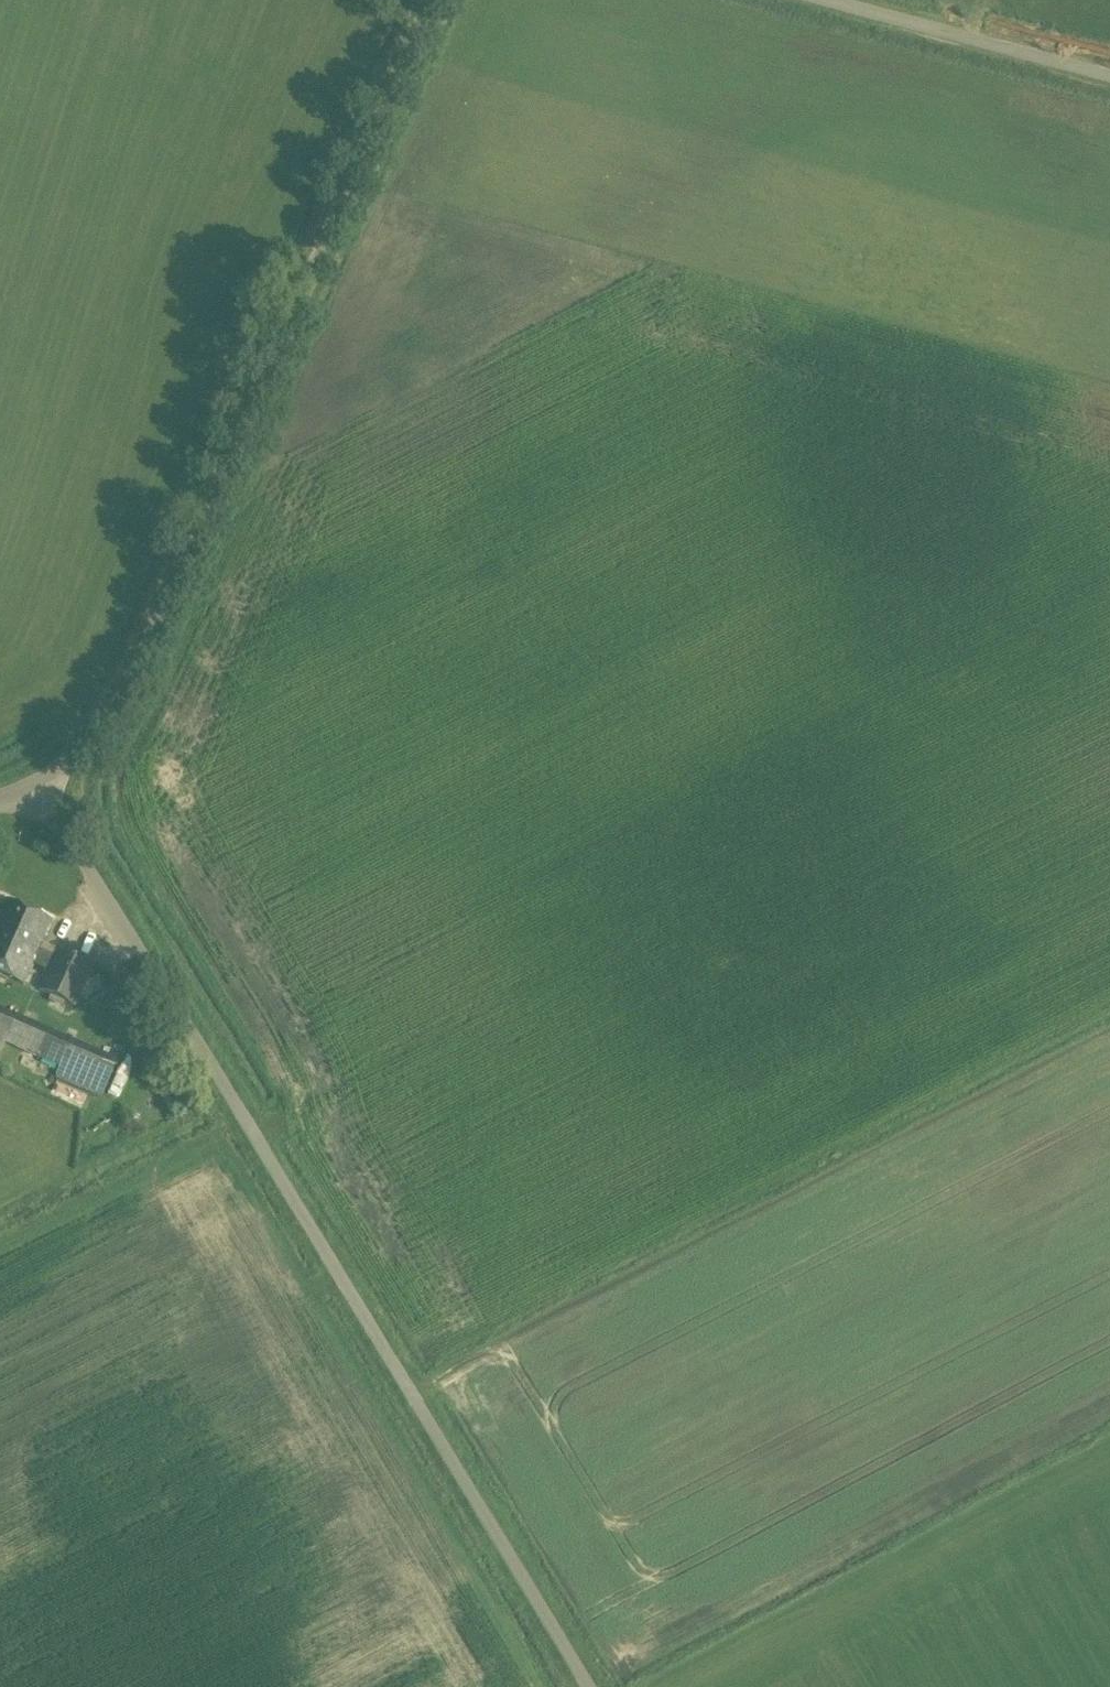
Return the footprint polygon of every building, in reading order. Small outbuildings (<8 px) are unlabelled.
[(32,964),(48,972),(39,992),(74,1008),(92,967),(57,951),(41,944),(51,920),(7,901),(0,917),(0,975),(19,983),(29,963),(32,964)] [(0,1009),(0,1053),(5,1042),(61,1067),(57,1078),(89,1093),(103,1098),(118,1060),(106,1056),(0,1009)]
